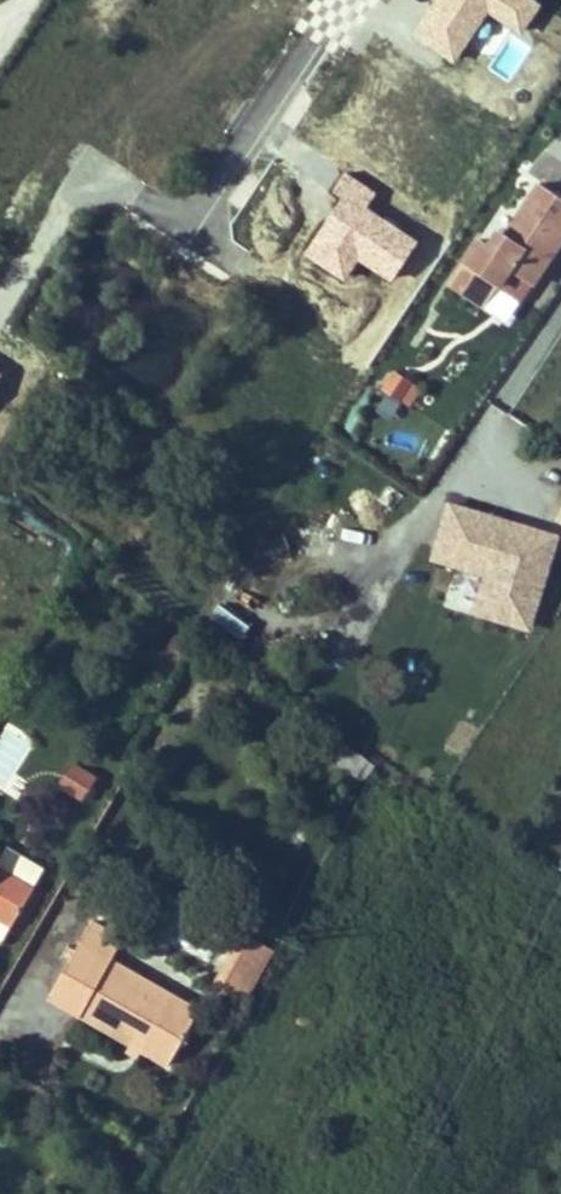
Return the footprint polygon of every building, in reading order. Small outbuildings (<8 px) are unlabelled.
[(482,238),(453,282),(486,304),(510,267),(533,283),(560,239),(560,196),(541,183),(507,233),(501,229),(490,244),(482,238)] [(386,388),(400,398),(412,379),(397,369),(386,388)] [(422,386),(412,379),(400,398),(410,404),(422,386)] [(560,527),(447,494),(428,557),(455,565),(443,606),(531,631),(560,527)] [(243,632),(250,618),(219,601),(211,615),(243,632)] [(56,779),(80,798),(98,774),(74,755),(56,779)] [(12,923),(33,886),(0,867),(0,916),(12,923)] [(168,1064),(199,1009),(111,959),(122,939),(91,922),(50,995),(81,1013),(168,1064)] [(245,932),(228,962),(249,974),(267,944),(245,932)] [(239,992),(249,974),(228,962),(217,980),(239,992)]
